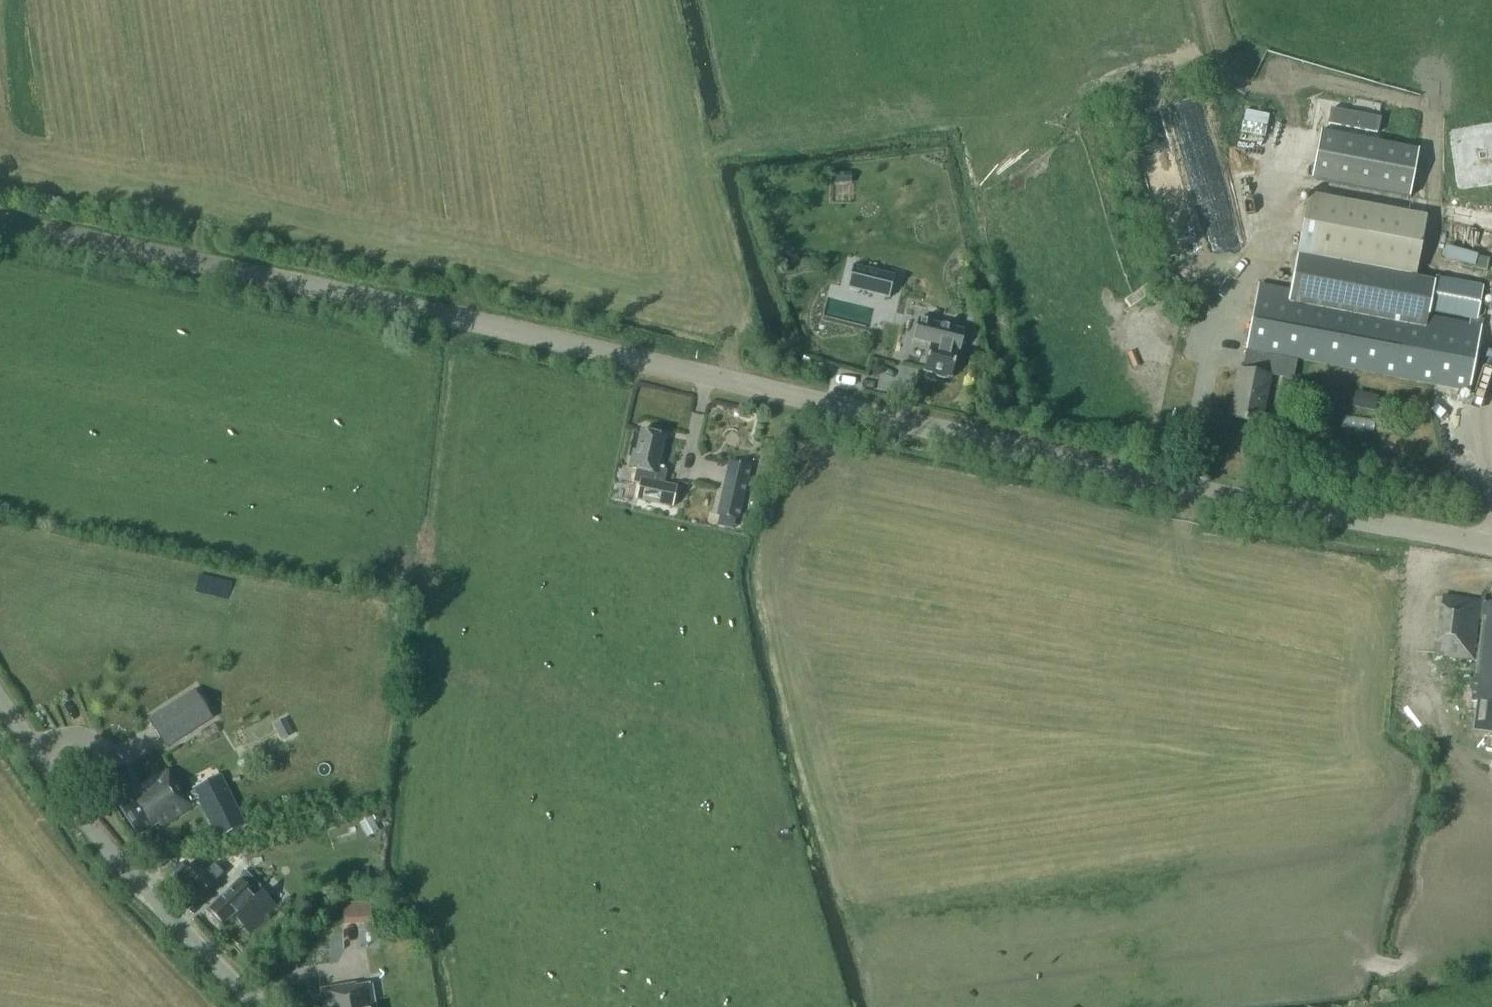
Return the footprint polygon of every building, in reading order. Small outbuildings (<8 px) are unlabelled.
[(1391,111),(1332,100),(1327,129),(1386,141),(1391,111)] [(1268,128),(1271,116),(1248,110),(1245,122),(1268,128)] [(1320,131),(1311,178),(1410,197),(1418,150),(1320,131)] [(1234,371),(1226,418),(1258,424),(1267,377),(1265,377),(1269,355),(1281,357),(1467,392),(1479,327),(1427,318),(1429,311),(1476,319),(1482,288),(1435,279),(1434,281),(1415,277),(1426,216),(1306,194),(1295,255),(1289,292),(1257,286),(1256,289),(1241,373),(1234,371)] [(889,298),(895,275),(853,265),(847,288),(889,298)] [(914,342),(932,346),(925,373),(938,376),(939,378),(947,380),(948,379),(952,380),(959,353),(961,353),(966,332),(919,321),(914,342)] [(1359,392),(1356,407),(1375,411),(1379,396),(1359,392)] [(637,499),(672,507),(677,487),(664,484),(667,471),(658,469),(666,436),(643,430),(638,452),(633,451),(629,468),(637,470),(634,482),(641,484),(637,499)] [(719,515),(718,522),(734,525),(735,519),(739,520),(748,481),(724,475),(716,515),(719,515)] [(1442,599),(1435,655),(1478,661),(1473,702),(1478,703),(1475,733),(1491,735),(1491,606),(1484,605),(1442,599)] [(150,721),(166,746),(211,717),(194,692),(150,721)] [(139,836),(159,823),(161,827),(191,807),(189,803),(198,799),(194,791),(184,796),(167,770),(130,794),(132,797),(119,806),(139,836)] [(198,799),(218,838),(245,825),(220,776),(193,789),(194,791),(198,799)] [(179,879),(198,899),(224,874),(214,863),(205,871),(197,862),(188,871),(179,879)] [(251,896),(259,889),(246,876),(210,911),(223,924),(236,911),(239,915),(236,918),(252,935),(279,909),(263,892),(255,900),(251,896)] [(373,902),(345,903),(346,925),(374,924),(373,902)] [(372,987),(356,989),(355,986),(319,991),(322,1006),(375,1006),(372,987)]
